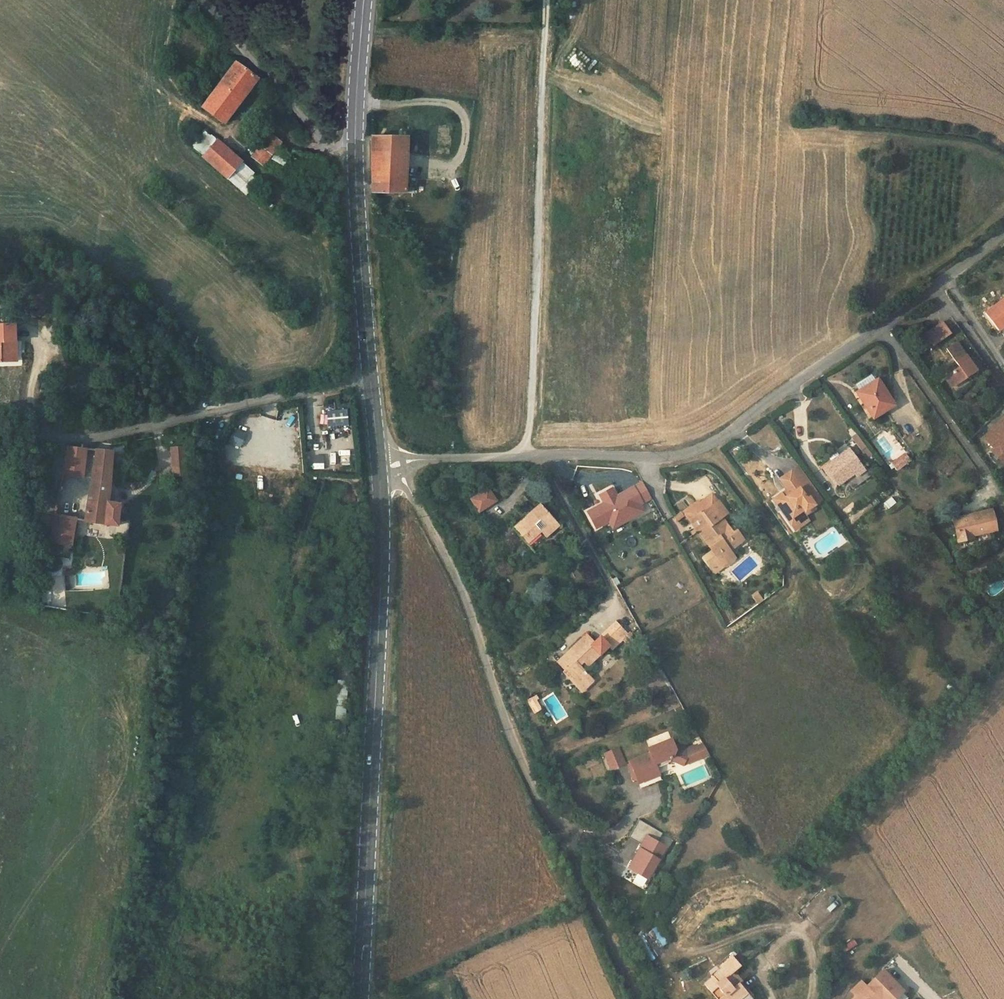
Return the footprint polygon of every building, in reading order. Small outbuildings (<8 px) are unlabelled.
[(576,44),(569,52),(584,65),(591,57),(576,44)] [(224,122),(257,78),(235,62),(202,107),(224,122)] [(267,138),(270,133),(263,128),(260,133),(267,138)] [(203,157),(217,140),(207,132),(193,148),(203,157)] [(264,166),(282,142),(270,133),(267,138),(252,157),(264,166)] [(407,160),(407,136),(372,136),(372,192),(399,192),(407,192),(407,181),(407,160)] [(241,161),(217,140),(203,157),(227,178),(241,161)] [(285,166),(289,159),(276,151),(272,159),(285,166)] [(260,177),(241,161),(227,178),(246,194),(260,177)] [(985,313),(998,330),(1003,325),(1003,298),(985,313)] [(875,313),(867,318),(869,322),(877,317),(875,313)] [(942,322),(925,334),(933,345),(950,333),(942,322)] [(15,324),(0,324),(0,361),(1,361),(1,358),(11,357),(11,342),(16,341),(15,324)] [(952,387),(976,370),(956,341),(947,348),(959,366),(944,376),(952,387)] [(878,379),(857,392),(863,402),(865,400),(876,417),(894,405),(878,379)] [(289,418),(291,409),(285,407),(282,416),(289,418)] [(348,409),(327,410),(328,427),(349,426),(348,409)] [(993,448),(991,451),(1003,464),(1003,418),(983,438),(993,448)] [(344,444),(336,444),(337,452),(352,451),(350,431),(343,432),(344,444)] [(853,437),(857,442),(861,439),(857,434),(853,437)] [(861,439),(857,442),(862,449),(866,446),(861,439)] [(81,492),(86,448),(67,446),(59,489),(81,492)] [(866,446),(862,449),(863,450),(866,452),(869,456),(872,454),(866,446)] [(185,461),(184,447),(178,447),(171,448),(173,462),(185,461)] [(111,464),(112,451),(99,449),(97,461),(96,467),(94,467),(92,478),(91,478),(84,520),(117,525),(120,504),(108,502),(111,469),(111,464)] [(849,449),(825,467),(838,484),(854,472),(862,466),(849,449)] [(900,457),(905,463),(910,460),(905,453),(900,457)] [(349,464),(348,454),(339,455),(340,465),(349,464)] [(947,476),(961,460),(954,454),(940,470),(947,476)] [(247,466),(247,455),(234,455),(234,466),(247,466)] [(321,455),(312,455),(313,470),(321,470),(321,455)] [(892,463),(897,470),(905,463),(900,457),(892,463)] [(186,473),(185,461),(173,462),(174,474),(186,473)] [(809,497),(814,504),(823,498),(799,466),(791,472),(802,487),(809,497)] [(862,466),(854,472),(856,476),(864,469),(862,466)] [(781,494),(774,499),(791,524),(804,515),(807,513),(805,510),(813,505),(814,504),(809,497),(806,499),(799,489),(802,487),(791,472),(780,479),(788,490),(790,488),(792,492),(784,498),(781,494)] [(250,482),(250,475),(239,474),(238,481),(250,482)] [(634,486),(643,502),(650,498),(641,483),(634,486)] [(601,504),(587,512),(596,528),(609,521),(611,525),(626,516),(628,520),(636,515),(632,508),(640,504),(643,502),(634,486),(616,496),(612,488),(600,494),(605,505),(602,507),(601,504)] [(488,488),(471,499),(479,512),(497,501),(488,488)] [(781,494),(784,498),(792,492),(790,488),(788,490),(781,494)] [(71,545),(79,502),(81,492),(59,489),(49,542),(71,545)] [(697,502),(684,512),(696,528),(698,531),(712,551),(704,557),(712,568),(718,564),(716,562),(731,551),(730,550),(744,539),(737,530),(733,532),(722,517),(727,513),(716,498),(715,499),(712,495),(699,504),(697,502)] [(891,497),(883,503),(888,509),(896,503),(891,497)] [(541,504),(513,528),(526,543),(540,531),(545,536),(559,524),(541,504)] [(640,504),(632,508),(636,515),(644,511),(640,504)] [(953,519),(958,541),(970,538),(969,535),(973,535),(996,529),(991,510),(953,519)] [(804,515),(791,524),(795,529),(808,520),(804,515)] [(611,525),(613,528),(628,520),(626,516),(611,525)] [(736,558),(731,551),(716,562),(718,564),(712,568),(715,573),(736,558)] [(64,575),(52,576),(53,594),(65,593),(64,575)] [(757,592),(753,595),(759,604),(763,601),(757,592)] [(616,622),(600,637),(611,649),(621,640),(628,634),(616,622)] [(628,634),(621,640),(626,646),(632,640),(630,638),(633,635),(630,632),(628,634)] [(587,635),(558,662),(565,670),(563,672),(581,691),(592,680),(578,665),(583,661),(587,665),(599,653),(592,645),(594,643),(587,635)] [(343,737),(347,681),(338,681),(335,736),(343,737)] [(536,700),(531,703),(536,712),(541,709),(536,700)] [(671,739),(648,748),(650,753),(630,761),(637,780),(658,772),(656,767),(670,762),(671,760),(682,765),(708,753),(705,746),(687,754),(675,749),(671,739)] [(705,746),(703,743),(694,747),(693,746),(687,748),(677,744),(675,749),(687,754),(705,746)] [(619,749),(606,754),(611,769),(625,764),(619,749)] [(628,837),(642,845),(629,868),(649,880),(668,848),(659,842),(664,834),(639,819),(628,837)] [(813,872),(807,867),(796,877),(801,883),(813,872)] [(717,998),(751,998),(753,998),(753,997),(752,994),(733,970),(740,965),(732,955),(719,966),(721,969),(704,983),(717,998)] [(866,986),(879,998),(895,998),(903,991),(883,970),(866,986)] [(866,986),(862,981),(852,990),(856,996),(853,998),(879,998),(866,986)]
